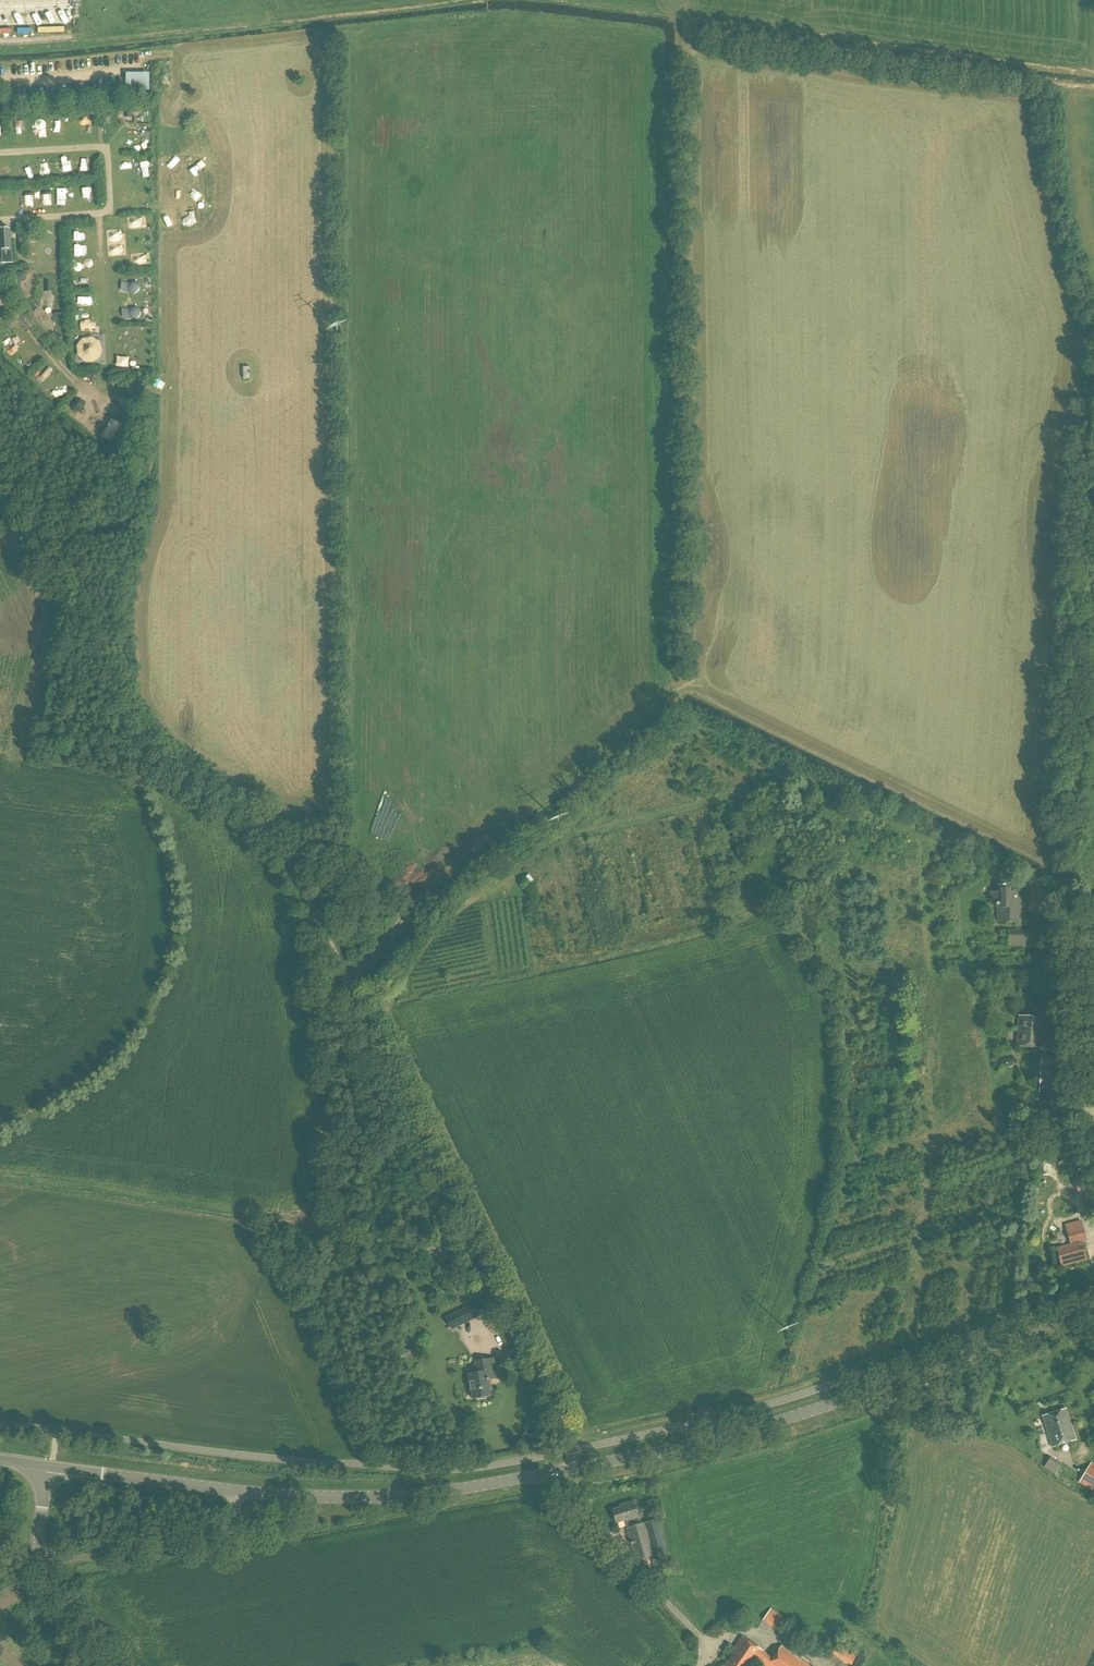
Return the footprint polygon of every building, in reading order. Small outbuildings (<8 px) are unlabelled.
[(145,120),(145,110),(136,110),(136,120),(145,120)] [(9,268),(5,229),(0,229),(0,269),(9,268)] [(17,281),(23,281),(26,279),(26,273),(18,272),(17,281)] [(73,410),(76,412),(81,412),(84,409),(85,405),(83,401),(79,399),(75,400),(72,402),(71,406),(73,410)] [(1022,924),(1021,894),(993,894),(993,907),(1000,907),(1000,925),(1022,924)] [(1008,948),(1042,948),(1042,930),(1008,931),(1008,948)] [(1043,1048),(1045,1018),(1019,1016),(1016,1046),(1043,1048)] [(1062,1090),(1063,1069),(1059,1069),(1060,1056),(1042,1055),(1040,1089),(1062,1090)] [(1093,1213),(1093,1195),(1082,1199),(1088,1215),(1093,1213)] [(1061,1265),(1085,1258),(1081,1243),(1080,1239),(1084,1238),(1080,1223),(1066,1227),(1071,1246),(1057,1250),(1061,1265)] [(450,1256),(447,1250),(439,1236),(433,1240),(435,1242),(444,1260),(448,1258),(450,1256)] [(488,1303),(483,1293),(475,1296),(480,1307),(488,1303)] [(451,1313),(458,1325),(467,1320),(461,1308),(451,1313)] [(413,1346),(401,1351),(404,1358),(416,1352),(413,1346)] [(472,1399),(491,1396),(489,1380),(497,1378),(494,1358),(479,1360),(480,1366),(475,1367),(475,1373),(468,1374),(472,1399)] [(1052,1445),(1075,1438),(1066,1407),(1042,1414),(1052,1445)] [(1049,1470),(1055,1461),(1050,1457),(1044,1467),(1049,1470)] [(1090,1461),(1079,1480),(1093,1489),(1093,1464),(1090,1461)] [(640,1524),(638,1518),(633,1501),(623,1504),(624,1506),(612,1510),(616,1522),(626,1520),(626,1522),(631,1520),(633,1526),(627,1528),(636,1561),(653,1556),(655,1563),(668,1559),(657,1519),(640,1524)] [(780,1633),(788,1621),(770,1608),(762,1620),(780,1633)] [(762,1652),(763,1651),(742,1637),(731,1653),(733,1654),(725,1665),(749,1665),(751,1665),(752,1665),(755,1662),(760,1665),(810,1665),(782,1646),(772,1659),(762,1652)] [(851,1665),(859,1652),(839,1640),(831,1655),(851,1665)] [(867,1657),(861,1653),(853,1665),(861,1665),(867,1657)]
